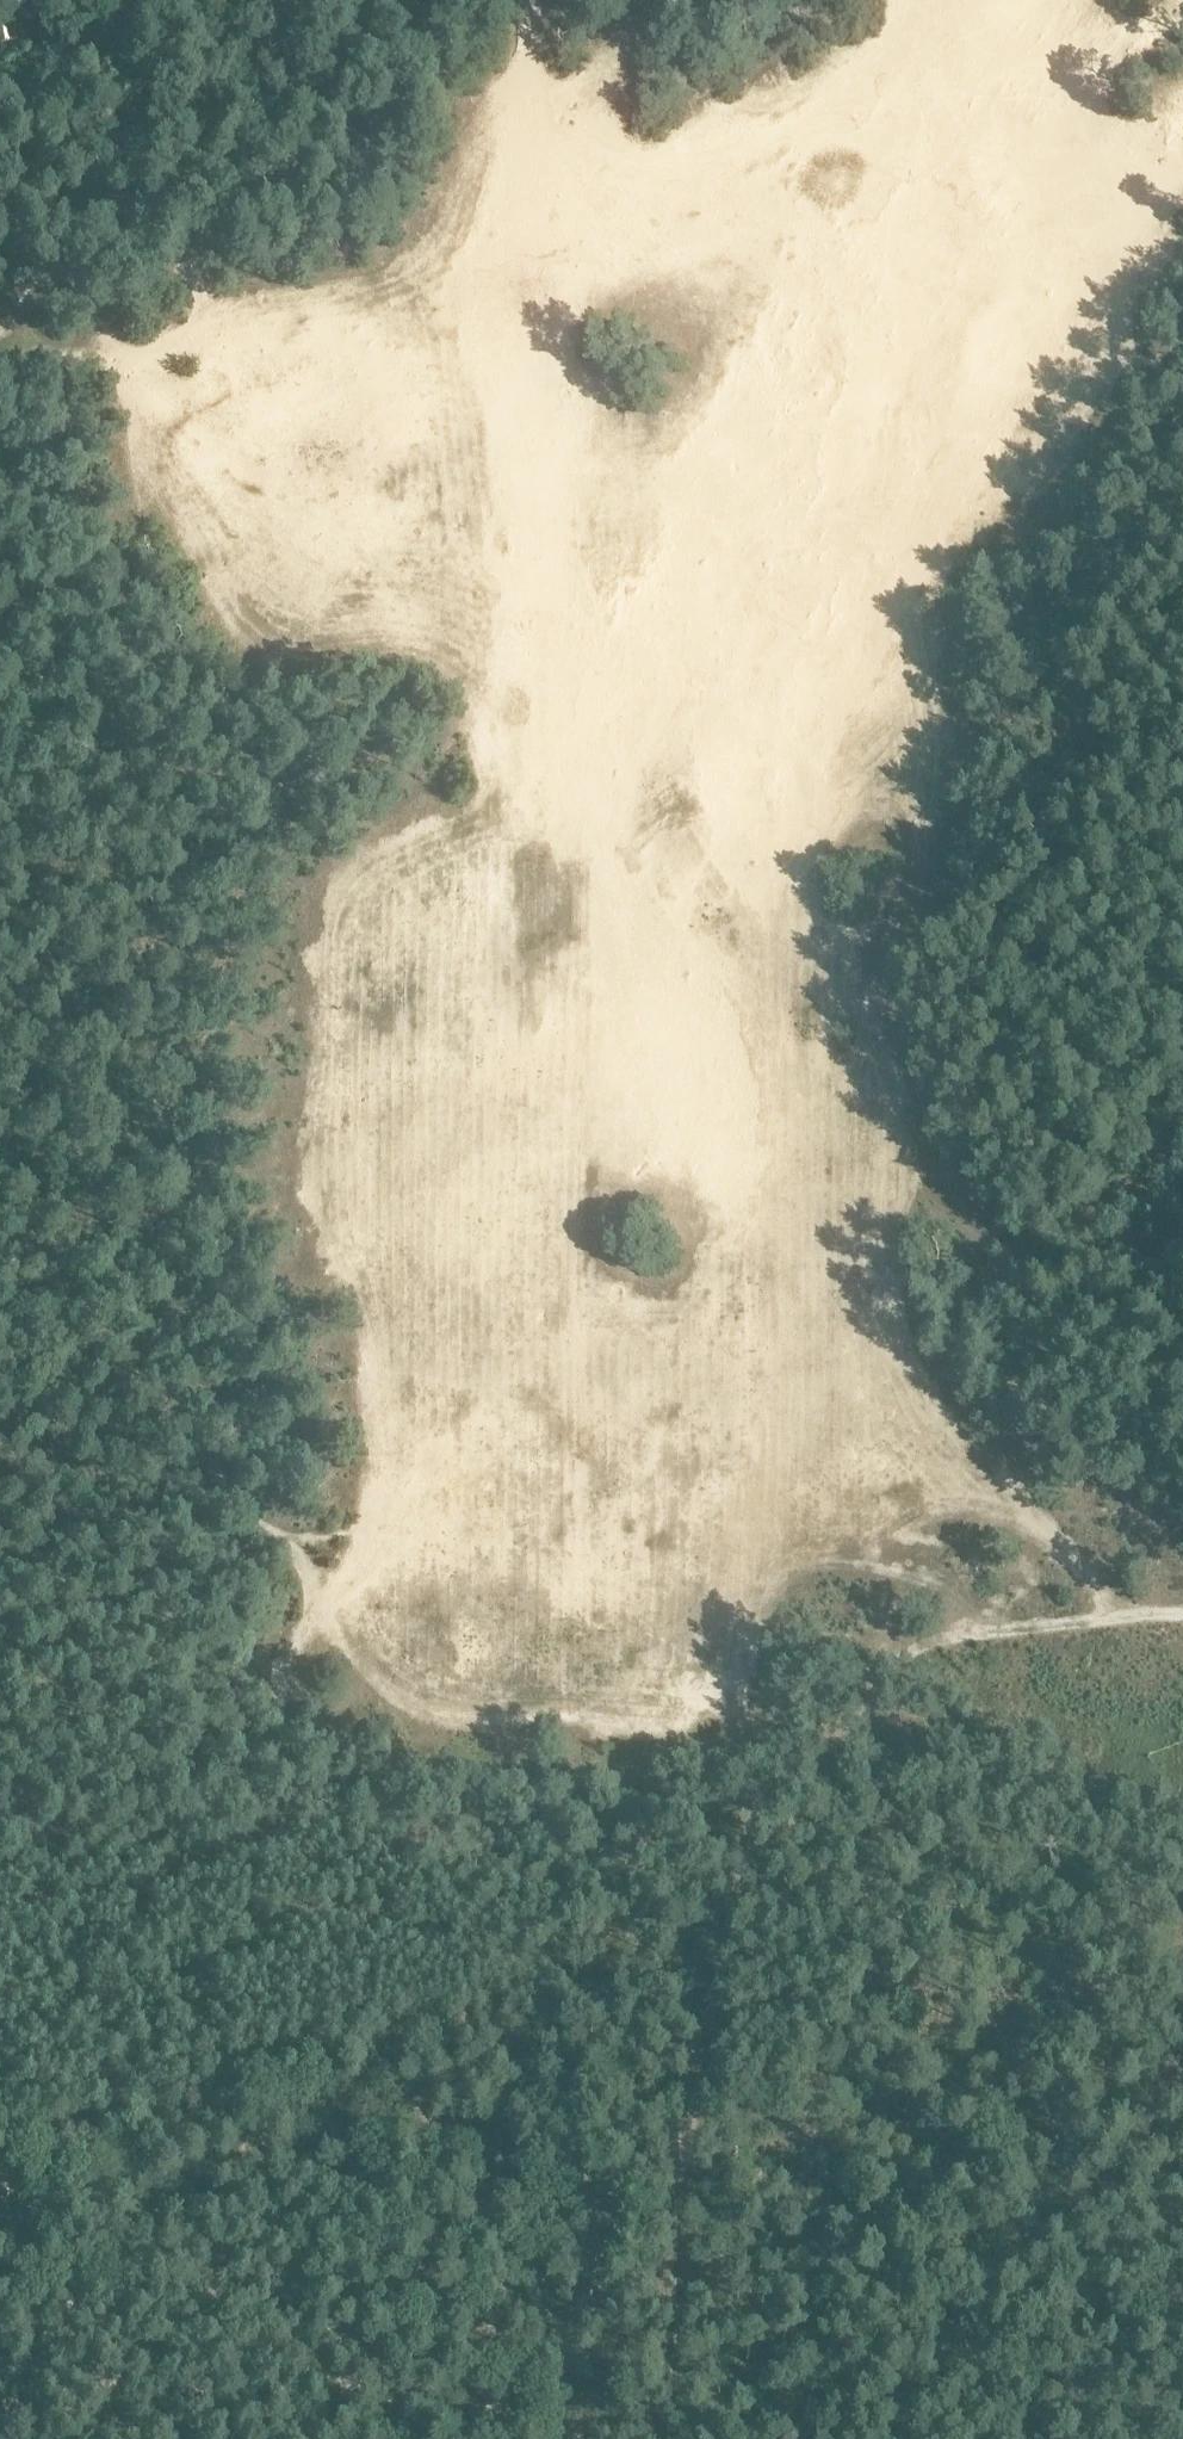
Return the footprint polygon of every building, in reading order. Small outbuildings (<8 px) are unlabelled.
[(13,0),(0,0),(0,9),(13,0)]
